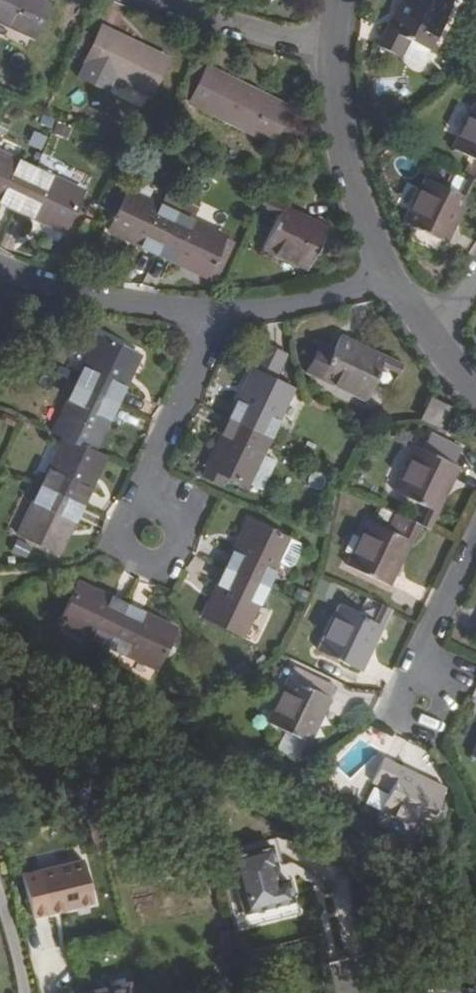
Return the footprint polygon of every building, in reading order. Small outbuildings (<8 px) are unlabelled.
[(52,0),(0,0),(0,21),(34,37),(52,0)] [(393,32),(385,29),(377,46),(403,57),(411,40),(432,50),(454,6),(451,4),(453,0),(408,0),(393,32)] [(385,29),(393,32),(408,0),(399,0),(385,29)] [(168,58),(103,27),(86,62),(151,92),(168,58)] [(290,106),(210,66),(192,101),(273,141),(290,106)] [(451,148),(475,160),(475,103),(474,102),(451,148)] [(3,136),(9,125),(0,121),(0,134),(3,136)] [(71,128),(56,123),(52,133),(68,139),(71,128)] [(4,194),(1,201),(17,208),(36,167),(0,150),(0,192),(4,194)] [(36,167),(17,208),(34,216),(37,210),(48,215),(45,222),(66,231),(85,190),(36,167)] [(446,242),(449,243),(455,229),(449,226),(461,200),(469,203),(471,199),(458,192),(423,175),(401,221),(414,227),(408,240),(440,256),(446,242)] [(466,175),(458,192),(471,199),(475,189),(475,180),(466,175)] [(141,247),(159,254),(177,213),(160,204),(129,190),(125,199),(117,216),(109,232),(130,242),(134,235),(144,240),(141,247)] [(99,207),(117,216),(125,199),(107,191),(99,207)] [(166,193),(160,204),(177,213),(183,201),(166,193)] [(268,193),(261,206),(278,215),(284,201),(268,193)] [(469,203),(461,200),(449,226),(455,229),(469,203)] [(198,208),(183,201),(177,213),(193,219),(198,208)] [(308,271),(331,224),(316,217),(313,224),(286,211),(289,204),(284,201),(278,215),(263,250),(308,271)] [(289,204),(286,211),(313,224),(316,217),(289,204)] [(37,210),(34,216),(45,222),(48,215),(37,210)] [(159,254),(207,276),(225,238),(227,235),(193,219),(177,213),(159,254)] [(144,240),(134,235),(130,242),(141,247),(144,240)] [(225,238),(207,276),(216,280),(234,242),(225,238)] [(304,372),(365,401),(382,367),(389,354),(383,352),(379,359),(353,346),(357,339),(343,332),(334,348),(320,341),(304,372)] [(100,334),(76,382),(118,403),(126,387),(118,384),(123,371),(131,375),(141,355),(100,334)] [(2,355),(10,340),(0,335),(0,354),(2,355)] [(357,339),(353,346),(379,359),(383,352),(357,339)] [(238,401),(230,417),(271,436),(293,388),(275,379),(287,354),(266,344),(243,389),(251,393),(245,404),(238,401)] [(405,362),(389,354),(382,367),(398,375),(405,362)] [(131,375),(123,371),(118,384),(126,387),(131,375)] [(64,437),(95,451),(105,431),(97,427),(102,415),(110,420),(118,403),(76,382),(53,431),(64,437)] [(251,393),(243,389),(238,401),(245,404),(251,393)] [(447,416),(451,407),(450,406),(433,398),(423,417),(442,426),(447,416)] [(110,420),(102,415),(97,427),(105,431),(110,420)] [(447,416),(442,426),(440,430),(452,435),(459,422),(447,416)] [(217,445),(203,475),(223,484),(227,475),(248,485),(262,455),(271,436),(230,417),(222,434),(229,438),(224,449),(217,445)] [(229,438),(222,434),(217,445),(224,449),(229,438)] [(64,437),(41,485),(84,505),(92,488),(85,485),(90,473),(97,477),(106,457),(95,451),(64,437)] [(416,443),(394,489),(429,506),(440,512),(443,507),(436,504),(449,477),(456,481),(462,468),(416,443)] [(276,461),(262,455),(248,485),(262,491),(276,461)] [(97,477),(90,473),(85,485),(92,488),(97,477)] [(456,481),(449,477),(436,504),(443,507),(456,481)] [(18,533),(60,553),(69,534),(62,531),(68,518),(76,522),(84,505),(41,485),(18,533)] [(440,512),(429,506),(420,523),(423,524),(432,529),(440,512)] [(345,564),(392,587),(399,572),(392,568),(405,543),(412,546),(423,524),(420,523),(397,512),(388,529),(367,519),(345,564)] [(76,522),(68,518),(62,531),(69,534),(76,522)] [(235,550),(227,566),(268,587),(290,538),(250,519),(240,539),(247,543),(241,554),(235,550)] [(247,543),(240,539),(235,550),(241,554),(247,543)] [(412,546),(405,543),(392,568),(399,572),(412,546)] [(213,596),(204,615),(245,636),(268,587),(227,566),(219,584),(226,588),(220,600),(213,596)] [(80,580),(60,622),(108,645),(128,603),(111,595),(108,603),(97,597),(100,590),(80,580)] [(226,588),(219,584),(213,596),(220,600),(226,588)] [(111,595),(100,590),(97,597),(108,603),(111,595)] [(128,603),(108,645),(156,669),(176,627),(156,617),(153,624),(141,618),(145,612),(128,603)] [(395,609),(382,603),(373,621),(387,627),(395,609)] [(317,649),(365,673),(372,657),(364,653),(377,627),(385,631),(387,627),(373,621),(339,604),(317,649)] [(156,617),(145,612),(141,618),(153,624),(156,617)] [(385,631),(377,627),(364,653),(372,657),(385,631)] [(303,669),(298,680),(333,698),(338,687),(303,669)] [(288,675),(267,721),(300,737),(313,743),(316,738),(309,735),(322,708),(329,711),(334,699),(333,698),(298,680),(288,675)] [(329,711),(322,708),(309,735),(316,738),(329,711)] [(313,743),(300,737),(292,755),(305,761),(313,743)] [(378,811),(425,833),(444,794),(398,771),(402,764),(385,756),(373,781),(390,789),(378,811)] [(402,764),(398,771),(444,794),(448,786),(402,764)] [(275,870),(269,848),(228,858),(242,916),(291,904),(286,883),(276,885),(272,870),(275,870)] [(38,874),(48,917),(92,906),(82,864),(38,874)]
